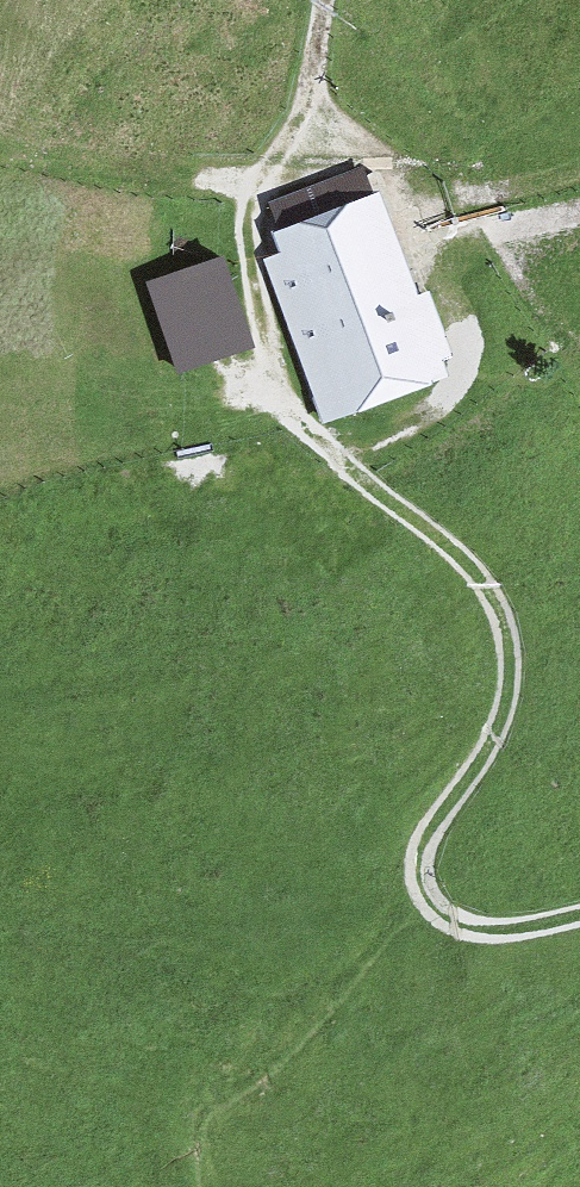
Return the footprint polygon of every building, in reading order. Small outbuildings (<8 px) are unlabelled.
[(276,255),(330,416),(440,379),(368,166),(283,195),(301,247),(276,255)] [(246,346),(219,261),(151,282),(180,366),(246,346)]
